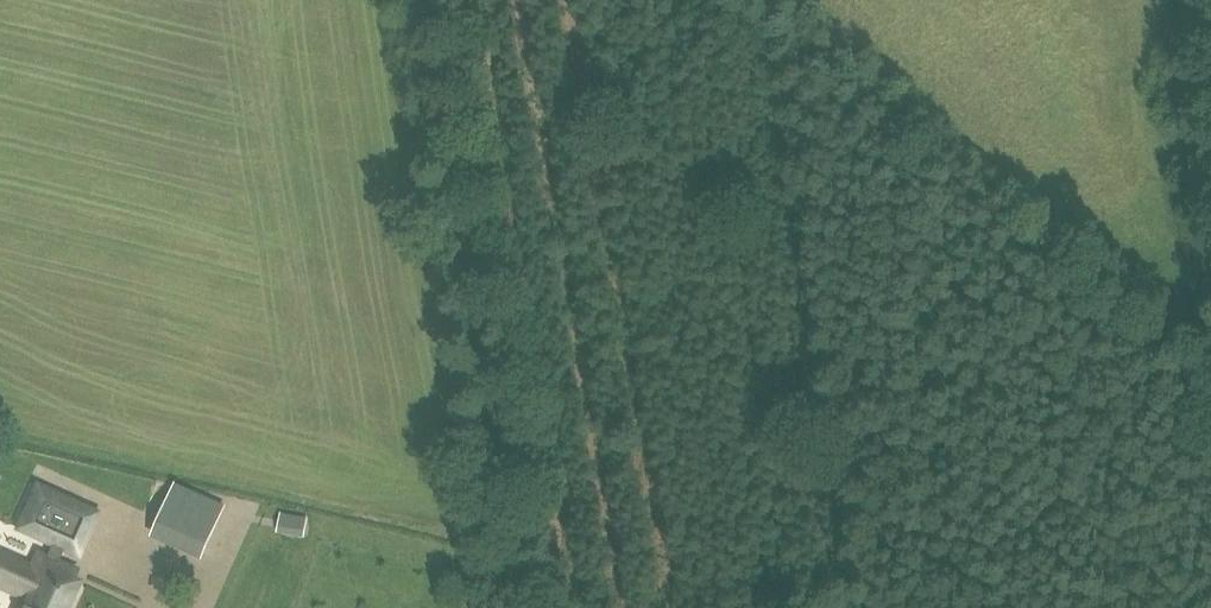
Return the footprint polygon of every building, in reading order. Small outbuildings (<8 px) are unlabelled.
[(177,482),(153,536),(171,544),(196,490),(177,482)] [(77,582),(73,580),(77,571),(58,562),(64,549),(79,556),(98,512),(37,485),(17,528),(52,544),(46,557),(38,553),(32,567),(0,552),(0,586),(28,599),(24,607),(66,607),(77,582)]
